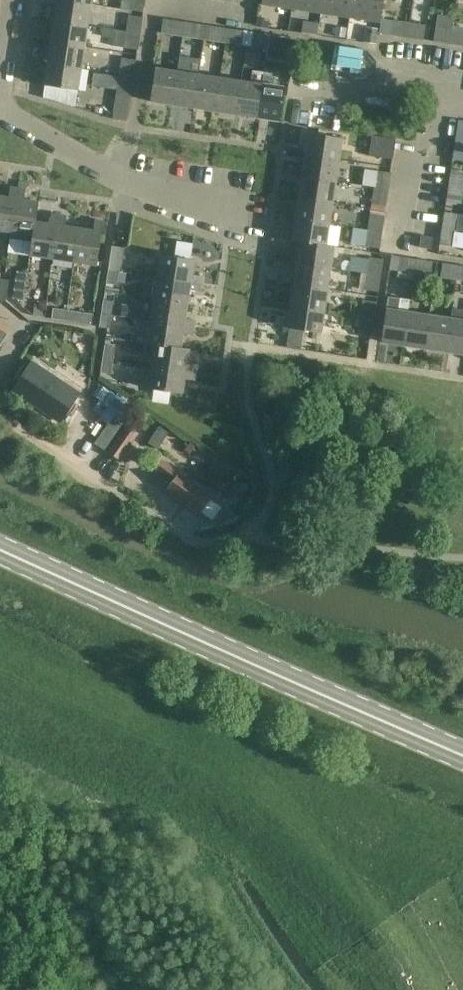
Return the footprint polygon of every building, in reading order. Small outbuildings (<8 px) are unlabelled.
[(87,26),(91,4),(64,0),(57,0),(54,20),(87,26)] [(263,4),(292,9),(293,0),(263,0),(263,4)] [(292,9),(321,13),(323,0),(293,0),(292,9)] [(321,13),(350,17),(353,0),(323,0),(321,13)] [(350,17),(379,22),(382,0),(353,0),(350,17)] [(129,15),(126,32),(141,34),(143,17),(129,15)] [(269,19),(256,17),(255,26),(268,28),(269,19)] [(183,22),(163,19),(161,33),(181,36),(183,22)] [(54,20),(51,42),(84,47),(87,26),(54,20)] [(408,37),(410,24),(393,21),(390,35),(408,37)] [(183,22),(181,36),(201,39),(203,25),(183,22)] [(319,36),(320,26),(306,23),(305,34),(319,36)] [(425,26),(410,24),(408,37),(423,40),(425,26)] [(203,25),(201,39),(221,42),(224,28),(203,25)] [(365,27),(363,42),(376,44),(378,29),(365,27)] [(224,28),(221,42),(241,45),(244,31),(224,28)] [(450,44),(452,30),(435,28),(433,41),(450,44)] [(452,30),(450,44),(462,46),(462,32),(452,30)] [(124,48),(138,50),(141,34),(126,32),(124,48)] [(270,34),(254,32),(252,47),(268,50),(270,34)] [(270,34),(268,50),(285,52),(287,37),(270,34)] [(47,64),(81,69),(84,47),(51,42),(47,64)] [(122,58),(119,74),(135,77),(137,60),(122,58)] [(81,69),(47,64),(44,85),(78,90),(81,69)] [(155,68),(153,82),(150,102),(172,105),(177,72),(155,68)] [(177,72),(172,105),(193,108),(198,75),(177,72)] [(112,118),(127,123),(130,108),(135,77),(119,74),(114,106),(112,118)] [(198,75),(193,108),(215,111),(220,78),(198,75)] [(220,78),(215,111),(237,114),(242,81),(220,78)] [(242,81),(237,114),(258,118),(263,84),(242,81)] [(263,84),(258,118),(280,121),(285,88),(263,84)] [(309,133),(305,154),(339,160),(343,138),(309,133)] [(371,136),(368,156),(393,159),(396,140),(371,136)] [(453,159),(462,161),(462,144),(456,143),(453,159)] [(336,181),(339,160),(305,154),(302,176),(336,181)] [(462,188),(462,184),(462,171),(451,169),(448,186),(462,188)] [(389,189),(391,173),(377,171),(375,187),(389,189)] [(302,176),(299,198),(332,203),(336,181),(302,176)] [(448,186),(446,202),(460,204),(462,188),(448,186)] [(11,187),(10,187),(9,197),(0,196),(0,231),(11,233),(12,233),(18,188),(11,187)] [(389,189),(375,187),(372,203),(386,206),(389,189)] [(33,242),(34,236),(36,221),(39,201),(24,199),(26,189),(18,188),(12,233),(11,233),(9,239),(33,242)] [(299,198),(296,219),(329,224),(332,203),(299,198)] [(442,228),(456,230),(458,214),(444,212),(442,228)] [(36,221),(34,236),(33,242),(31,256),(53,259),(59,214),(51,213),(50,223),(36,221)] [(59,214),(53,259),(74,262),(80,228),(65,226),(66,216),(59,214)] [(371,214),(368,230),(382,232),(385,216),(371,214)] [(292,240),(325,246),(329,224),(296,219),(292,240)] [(93,230),(80,228),(74,262),(96,266),(103,221),(95,220),(93,230)] [(454,246),(456,230),(442,228),(440,244),(454,246)] [(366,246),(380,248),(382,232),(368,230),(366,246)] [(421,236),(419,247),(431,249),(433,238),(421,236)] [(300,242),(297,263),(331,269),(335,247),(325,246),(292,240),(292,241),(300,242)] [(109,270),(121,272),(124,249),(112,247),(109,270)] [(195,260),(160,255),(157,276),(201,283),(202,276),(192,275),(195,260)] [(414,273),(416,259),(400,256),(398,271),(401,271),(400,278),(412,280),(413,273),(414,273)] [(369,257),(367,273),(381,276),(383,259),(369,257)] [(430,275),(432,261),(416,259),(414,273),(430,275)] [(294,285),(328,290),(331,269),(297,263),(294,285)] [(459,265),(443,263),(441,277),(457,279),(459,265)] [(127,273),(121,272),(109,270),(107,284),(117,285),(117,282),(125,283),(127,273)] [(18,271),(16,285),(26,287),(28,273),(18,271)] [(367,273),(364,289),(378,292),(381,276),(367,273)] [(154,298),(188,304),(190,290),(200,291),(201,283),(157,276),(154,298)] [(26,287),(16,285),(14,299),(25,300),(26,287)] [(294,285),(290,306),(324,311),(328,290),(294,285)] [(381,342),(403,345),(408,311),(407,311),(408,300),(388,297),(381,342)] [(186,318),(188,304),(154,298),(150,320),(194,328),(196,320),(186,318)] [(102,314),(113,315),(115,302),(104,300),(102,314)] [(363,300),(360,316),(374,318),(377,302),(363,300)] [(122,305),(120,316),(137,319),(139,307),(122,305)] [(321,333),(324,313),(324,311),(290,306),(287,328),(321,333)] [(35,307),(33,316),(45,317),(46,308),(35,307)] [(67,321),(69,310),(54,308),(52,319),(67,321)] [(94,314),(69,310),(67,321),(92,324),(94,314)] [(403,345),(424,348),(429,315),(408,311),(403,345)] [(111,329),(113,315),(102,314),(101,327),(111,329)] [(424,348),(446,352),(451,318),(429,315),(424,348)] [(374,318),(360,316),(358,332),(372,334),(374,318)] [(451,318),(446,352),(462,354),(462,320),(451,318)] [(194,328),(150,320),(147,342),(156,343),(155,343),(181,347),(183,334),(193,335),(194,328)] [(57,332),(55,346),(93,351),(95,337),(57,332)] [(189,349),(181,347),(155,343),(152,366),(196,373),(197,365),(187,363),(189,349)] [(105,345),(103,359),(113,360),(115,347),(105,345)] [(111,374),(113,360),(103,359),(101,372),(111,374)] [(33,363),(15,390),(59,420),(78,392),(33,363)] [(195,380),(196,373),(152,366),(149,388),(182,393),(185,379),(195,380)] [(114,415),(106,427),(95,443),(105,450),(124,422),(114,415)] [(127,424),(119,436),(108,452),(119,460),(139,432),(127,424)] [(192,453),(194,454),(198,449),(195,447),(196,446),(190,442),(189,443),(186,441),(183,446),(186,448),(184,450),(191,455),(192,453)] [(199,514),(200,512),(210,519),(215,518),(221,510),(220,505),(211,498),(212,496),(177,471),(160,459),(153,468),(172,482),(166,490),(199,514)]
